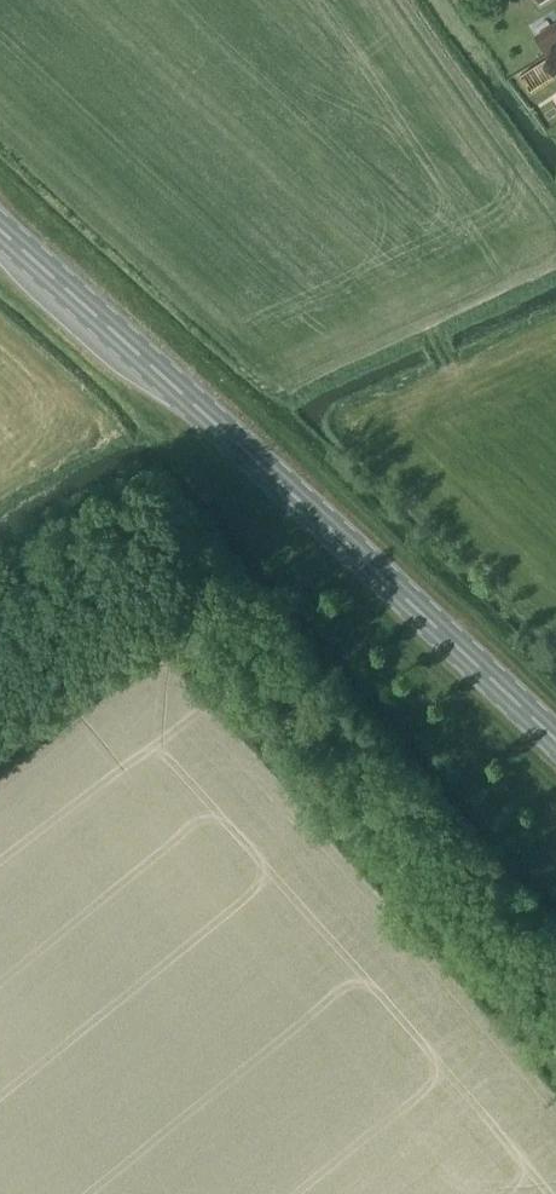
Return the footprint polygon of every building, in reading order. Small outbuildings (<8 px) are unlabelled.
[(555,41),(555,18),(538,26),(546,45),(555,41)]
